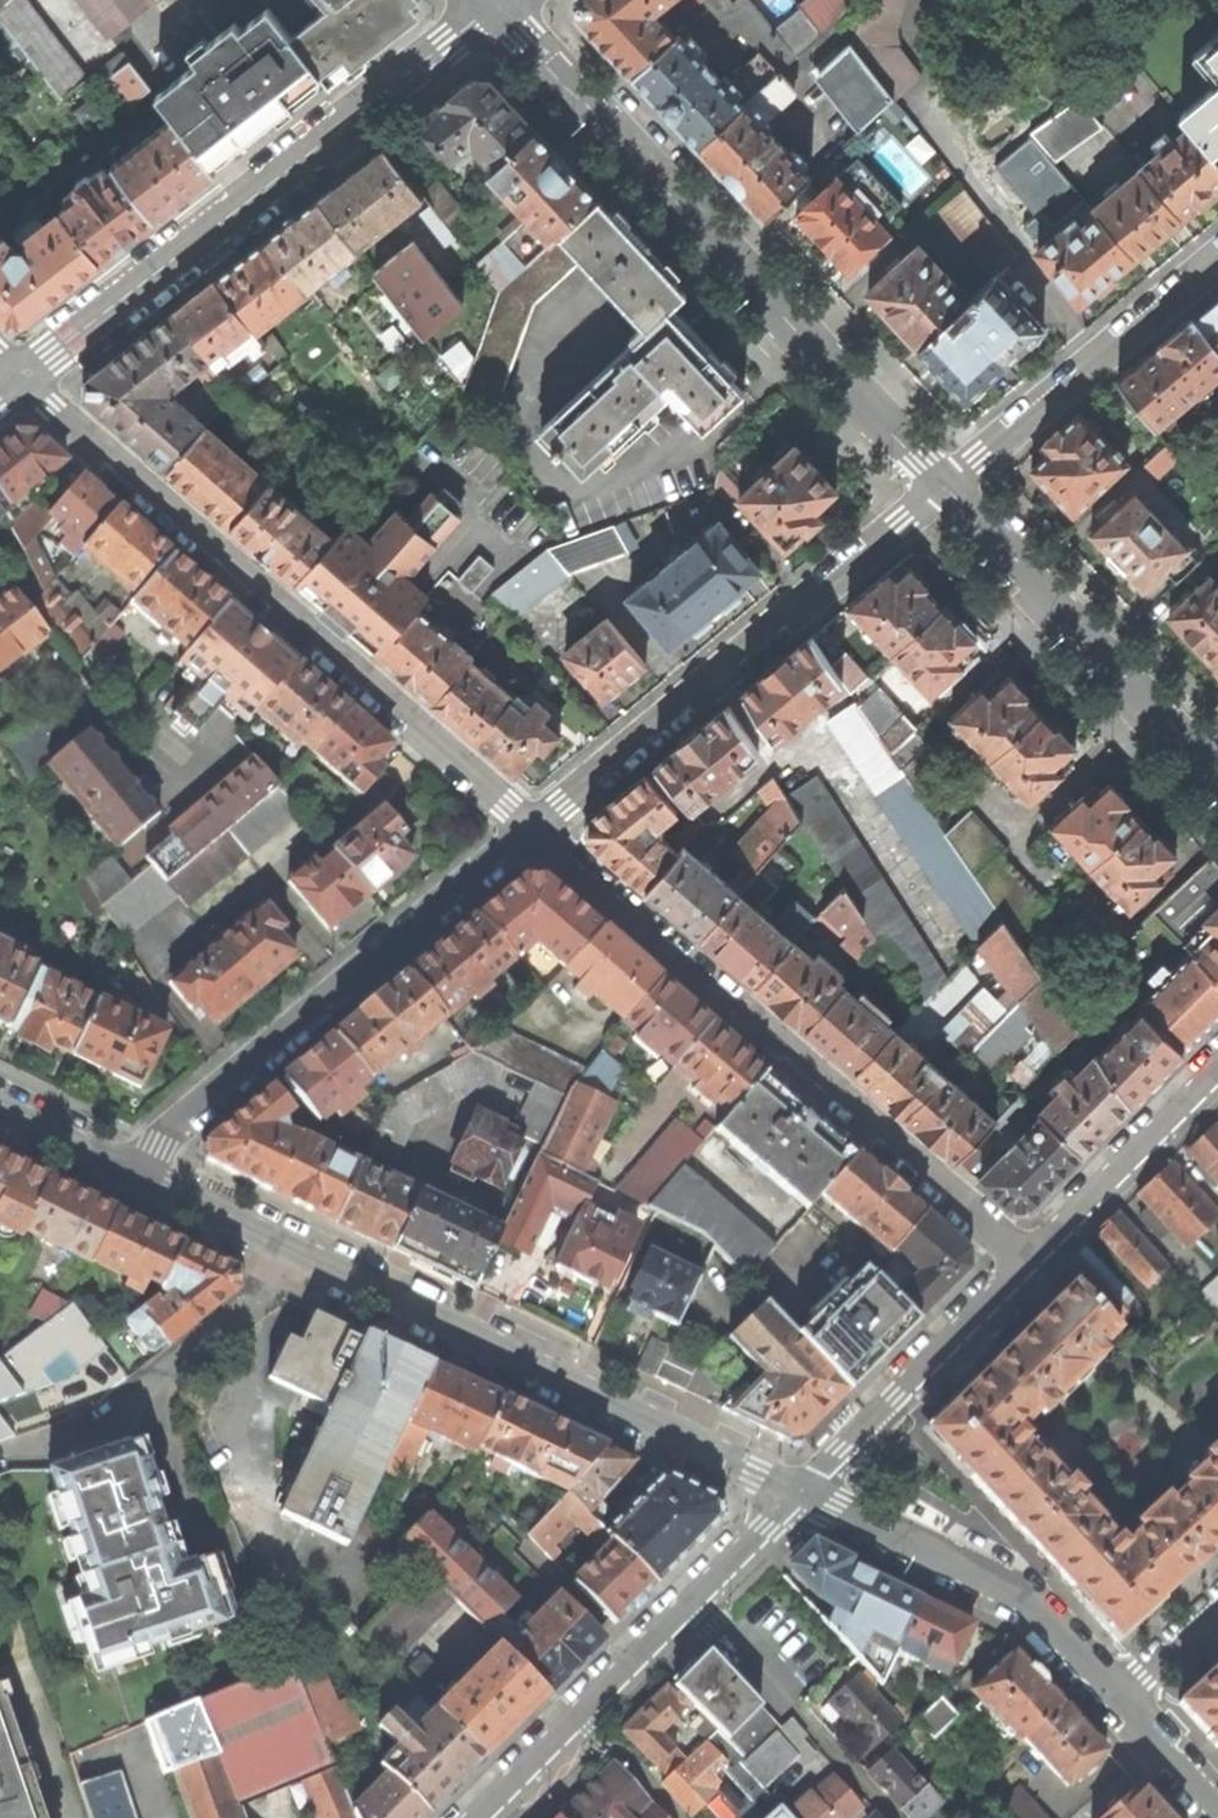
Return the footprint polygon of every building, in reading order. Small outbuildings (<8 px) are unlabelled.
[(85,79),(24,0),(11,0),(0,10),(0,19),(44,76),(61,97),(85,79)] [(11,0),(0,0),(0,10),(11,0)] [(155,0),(81,0),(109,36),(155,0)] [(291,37),(320,75),(328,85),(413,19),(415,1),(414,0),(322,0),(329,8),(291,37)] [(633,75),(674,37),(651,12),(666,0),(579,0),(577,16),(633,75)] [(707,6),(761,52),(779,72),(821,33),(801,8),(772,30),(748,0),(736,0),(735,0),(703,0),(707,6)] [(801,8),(821,33),(822,35),(863,0),(808,0),(800,7),(801,8)] [(852,46),(894,98),(921,76),(900,49),(899,47),(898,29),(906,0),(865,0),(852,46)] [(156,96),(173,118),(208,163),(258,124),(320,75),(291,37),(268,8),(240,30),(235,23),(193,56),(198,62),(156,96)] [(655,99),(699,146),(779,72),(761,52),(724,84),(694,53),(700,47),(691,37),(685,42),(677,34),(674,37),(633,75),(655,99)] [(1212,41),(1194,56),(1217,84),(1217,86),(1217,35),(1212,41)] [(852,46),(850,43),(819,72),(862,127),(894,98),(852,46)] [(129,61),(112,75),(133,102),(150,89),(129,61)] [(765,217),(809,176),(758,122),(794,89),(779,72),(699,146),(726,176),(765,217)] [(472,144),(495,169),(535,131),(490,82),(472,81),(443,103),(419,122),(450,161),(472,144)] [(1215,91),(1212,88),(1179,115),(1189,127),(1217,162),(1217,88),(1215,91)] [(1053,162),(1103,125),(1079,97),(1029,133),(1053,162)] [(113,165),(117,170),(156,220),(184,197),(215,173),(208,163),(173,118),(113,165)] [(1140,170),(1181,219),(1205,199),(1217,187),(1217,162),(1189,127),(1173,140),(1165,131),(1153,140),(1161,150),(1139,169),(1140,170)] [(477,264),(498,290),(597,198),(562,160),(535,131),(495,169),(489,175),(528,217),(477,264)] [(356,247),(423,196),(386,148),(352,175),(320,200),(356,247)] [(70,206),(62,213),(100,262),(128,241),(156,220),(117,170),(108,176),(103,170),(92,179),(85,178),(78,184),(77,191),(66,200),(70,206)] [(848,271),(888,234),(836,178),(831,183),(819,170),(788,198),(800,211),(796,215),(829,251),(848,271)] [(1140,170),(1093,209),(1133,258),(1155,240),(1181,219),(1140,170)] [(438,184),(423,196),(431,205),(442,219),(456,206),(438,184)] [(1017,255),(962,185),(937,209),(993,277),(994,276),(1017,255)] [(669,310),(686,293),(637,241),(597,198),(498,290),(473,365),(465,388),(479,411),(498,402),(532,305),(582,259),(608,287),(605,291),(644,333),(669,310)] [(358,250),(356,247),(320,200),(291,222),(268,240),(307,290),(328,274),(335,282),(351,269),(345,261),(358,250)] [(461,201),(456,206),(442,219),(449,229),(470,213),(461,201)] [(454,235),(449,229),(442,219),(431,205),(420,213),(444,244),(454,235)] [(1037,251),(1078,304),(1105,281),(1133,258),(1093,209),(1090,207),(1037,251)] [(25,321),(100,262),(62,213),(28,239),(32,244),(23,251),(16,252),(3,237),(0,241),(0,315),(6,321),(25,321)] [(255,330),(307,290),(268,240),(241,261),(216,280),(255,330)] [(423,334),(461,305),(413,244),(375,272),(423,334)] [(887,313),(918,347),(956,311),(968,300),(918,246),(868,293),(887,313)] [(968,300),(956,311),(1004,363),(1029,341),(1043,328),(1023,306),(1022,307),(994,276),(993,277),(968,300)] [(263,340),(255,330),(216,280),(196,296),(175,312),(211,358),(216,364),(217,365),(228,356),(231,360),(249,345),(256,353),(266,345),(263,340)] [(1194,318),(1217,348),(1217,298),(1194,318)] [(702,346),(669,310),(644,333),(628,348),(544,425),(561,443),(553,451),(559,457),(564,453),(583,474),(670,393),(704,429),(745,392),(702,346)] [(1004,363),(956,311),(918,347),(947,377),(946,378),(966,400),(982,385),(1004,363)] [(165,392),(211,358),(175,312),(125,351),(87,381),(86,399),(167,469),(205,425),(165,392)] [(1194,318),(1145,358),(1117,382),(1155,429),(1217,377),(1217,348),(1194,318)] [(271,334),(263,340),(266,345),(278,360),(286,354),(271,334)] [(442,359),(465,388),(473,365),(458,347),(442,359)] [(226,378),(217,365),(216,364),(200,376),(211,390),(226,378)] [(236,390),(226,378),(211,390),(225,402),(236,390)] [(250,405),(236,390),(225,402),(231,408),(241,416),(250,405)] [(225,402),(205,425),(211,431),(231,408),(225,402)] [(1073,513),(1126,463),(1080,413),(1045,442),(1052,451),(1032,469),(1049,487),(1073,513)] [(211,431),(205,425),(167,469),(192,491),(231,525),(270,483),(211,431)] [(65,461),(36,435),(17,435),(0,448),(0,492),(7,501),(17,493),(19,496),(65,461)] [(807,531),(821,519),(813,510),(835,490),(812,464),(795,446),(739,498),(785,548),(806,529),(807,531)] [(74,558),(82,548),(118,507),(97,489),(81,475),(47,514),(69,533),(59,545),(74,558)] [(334,538),(270,483),(231,525),(262,552),(296,582),(334,538)] [(432,491),(408,518),(438,544),(461,517),(432,491)] [(7,501),(0,492),(0,513),(10,505),(7,501)] [(1120,506),(1114,500),(1104,509),(1110,515),(1091,533),(1109,553),(1108,554),(1108,562),(1112,567),(1117,571),(1125,572),(1126,571),(1144,590),(1164,571),(1176,583),(1199,561),(1135,492),(1120,506)] [(14,525),(11,529),(22,552),(34,539),(47,523),(29,506),(13,523),(14,525)] [(82,548),(137,596),(171,554),(171,553),(142,528),(118,507),(82,548)] [(332,614),(378,654),(418,609),(429,596),(408,578),(438,544),(408,518),(396,509),(367,542),(346,524),(334,538),(296,582),(332,614)] [(739,586),(759,569),(719,521),(630,597),(670,644),(692,625),(698,628),(718,612),(740,593),(739,586)] [(516,615),(569,572),(570,573),(629,551),(618,523),(547,547),(493,593),(513,610),(516,615)] [(34,539),(22,552),(34,576),(42,594),(53,581),(34,539)] [(185,651),(227,603),(196,575),(171,554),(137,596),(131,603),(185,651)] [(479,555),(457,580),(470,591),(492,566),(479,555)] [(847,607),(891,654),(941,608),(927,593),(929,591),(918,578),(910,570),(908,571),(900,562),(847,607)] [(34,576),(15,591),(29,609),(42,594),(34,576)] [(1210,579),(1169,618),(1183,633),(1179,637),(1186,644),(1197,656),(1201,652),(1214,666),(1217,663),(1217,588),(1210,579)] [(68,597),(54,580),(53,581),(42,594),(29,609),(48,633),(75,667),(86,655),(114,623),(121,614),(109,604),(98,617),(94,613),(75,591),(68,597)] [(48,633),(29,609),(15,591),(14,590),(0,601),(0,670),(48,633)] [(253,626),(229,604),(178,664),(192,676),(164,707),(190,731),(194,735),(217,709),(223,703),(237,715),(245,723),(256,711),(257,712),(298,664),(290,657),(272,642),(268,646),(250,630),(253,626)] [(956,624),(941,608),(891,654),(931,698),(963,668),(957,661),(977,643),(962,627),(958,622),(956,624)] [(473,656),(418,609),(378,654),(406,678),(433,702),(469,660),(473,656)] [(624,682),(646,664),(607,618),(565,653),(577,667),(576,668),(587,681),(588,680),(604,699),(624,682)] [(123,631),(114,623),(86,655),(96,664),(123,631)] [(260,632),(253,626),(250,630),(268,646),(272,642),(260,632)] [(743,694),(773,740),(843,682),(831,664),(811,637),(787,656),(786,654),(776,662),(766,670),(768,673),(743,694)] [(850,693),(868,676),(845,651),(831,664),(843,682),(850,693)] [(513,698),(469,660),(433,702),(455,720),(477,740),(511,700),(513,698)] [(325,688),(298,664),(257,712),(298,748),(303,743),(312,752),(350,710),(325,688)] [(951,719),(989,761),(1041,715),(1026,700),(1028,698),(1017,685),(1010,678),(990,696),(984,690),(951,719)] [(857,703),(891,753),(917,728),(876,685),(857,703)] [(524,712),(511,700),(477,740),(515,773),(539,746),(544,751),(553,741),(561,732),(544,717),(549,711),(536,699),(524,712)] [(904,773),(891,753),(857,703),(856,702),(828,721),(876,792),(904,773)] [(655,767),(690,808),(758,751),(729,705),(702,728),(701,727),(691,734),(682,742),(682,744),(655,767)] [(118,848),(161,813),(128,773),(125,769),(93,730),(94,728),(83,709),(0,738),(0,746),(25,786),(38,775),(43,781),(48,778),(42,771),(51,765),(118,848)] [(368,726),(350,710),(312,752),(361,795),(382,771),(373,763),(390,745),(368,726)] [(1031,805),(1063,775),(1057,768),(1076,749),(1064,736),(1057,729),(1055,731),(1041,715),(989,761),(1031,805)] [(922,800),(953,772),(916,731),(918,729),(917,728),(891,753),(904,773),(922,800)] [(147,859),(150,864),(165,882),(227,830),(278,787),(253,757),(201,803),(170,831),(174,836),(147,859)] [(922,800),(904,773),(876,792),(873,795),(977,947),(979,945),(1004,919),(974,876),(946,835),(922,800)] [(616,861),(647,888),(678,851),(661,836),(661,826),(678,812),(647,775),(646,776),(645,775),(611,803),(611,802),(590,819),(591,824),(590,824),(590,840),(609,857),(610,856),(616,861)] [(882,947),(890,960),(908,988),(919,1006),(945,979),(906,918),(816,776),(786,795),(803,822),(843,885),(882,947)] [(287,777),(278,787),(290,802),(302,793),(287,777)] [(742,871),(729,885),(739,894),(761,869),(803,822),(786,795),(774,777),(759,790),(771,809),(727,858),(742,871)] [(1052,827),(1090,868),(1140,822),(1127,808),(1130,806),(1118,794),(1110,785),(1090,804),(1084,797),(1069,811),(1070,811),(1052,827)] [(299,812),(290,802),(278,787),(227,830),(248,855),(299,812)] [(405,833),(384,808),(331,851),(334,855),(368,896),(390,877),(412,859),(397,840),(405,833)] [(946,835),(974,876),(999,853),(1004,848),(971,812),(946,835)] [(1155,838),(1140,822),(1090,868),(1130,912),(1147,896),(1148,896),(1163,882),(1157,876),(1176,857),(1163,843),(1157,837),(1155,838)] [(185,906),(248,855),(227,830),(165,882),(176,895),(185,906)] [(702,935),(739,894),(729,885),(684,846),(679,852),(678,851),(647,888),(675,913),(689,925),(690,924),(702,935)] [(1016,937),(1048,907),(999,853),(974,876),(1004,919),(1016,937)] [(349,911),(368,896),(334,855),(320,868),(314,860),(287,882),(327,930),(349,911)] [(123,938),(176,895),(165,882),(150,864),(129,881),(109,857),(84,878),(123,938)] [(1210,858),(1152,912),(1166,926),(1192,952),(1217,978),(1217,867),(1210,858)] [(761,869),(739,894),(758,911),(779,886),(761,869)] [(534,940),(564,967),(601,929),(567,899),(543,878),(523,878),(476,916),(512,959),(534,940)] [(843,885),(816,916),(830,927),(835,921),(840,925),(831,934),(865,965),(882,947),(843,885)] [(739,894),(702,935),(713,945),(713,946),(724,956),(741,970),(742,969),(757,982),(793,942),(773,924),(758,911),(739,894)] [(795,899),(773,924),(793,942),(815,917),(795,899)] [(285,929),(263,902),(216,943),(254,989),(277,970),(295,955),(278,935),(285,929)] [(1152,912),(1141,923),(1155,937),(1166,926),(1152,912)] [(485,982),(512,959),(476,916),(442,945),(408,973),(443,1016),(468,996),(472,1001),(489,987),(485,982)] [(1016,937),(1004,919),(979,945),(1009,986),(997,999),(985,988),(942,1032),(966,1054),(972,1049),(1043,976),(1016,937)] [(1064,985),(1089,964),(1051,920),(1026,941),(1064,985)] [(592,993),(623,1021),(659,980),(628,953),(601,929),(564,967),(575,978),(571,983),(575,986),(573,988),(585,999),(592,993)] [(782,1004),(808,1027),(844,987),(836,980),(841,974),(818,954),(813,959),(793,942),(757,982),(782,1004)] [(234,1006),(254,989),(216,943),(169,982),(191,1008),(198,1003),(215,1023),(234,1006)] [(8,1028),(35,970),(37,967),(20,959),(22,954),(5,945),(2,951),(0,949),(0,1024),(8,1028)] [(871,981),(890,960),(882,947),(865,965),(860,971),(871,981)] [(1217,1016),(1217,978),(1192,952),(1171,973),(1162,965),(1149,978),(1157,987),(1139,1006),(1143,1010),(1184,1050),(1213,1021),(1217,1016)] [(93,978),(105,984),(111,972),(98,966),(93,978)] [(97,1000),(35,970),(8,1028),(35,1041),(49,1047),(49,1045),(71,1055),(97,1000)] [(414,1040),(443,1016),(408,973),(367,1007),(334,1035),(369,1077),(397,1054),(401,1059),(418,1046),(414,1040)] [(1079,1029),(1043,976),(972,1049),(994,1071),(1031,1031),(1025,1025),(1033,1017),(1059,1050),(1079,1029)] [(659,1053),(674,1065),(710,1024),(687,1004),(659,980),(623,1021),(637,1033),(632,1037),(655,1058),(659,1053)] [(843,1057),(857,1070),(895,1032),(884,1023),(889,1016),(878,1006),(873,1012),(866,1007),(872,1000),(862,992),(857,998),(844,987),(808,1027),(832,1048),(831,1049),(834,1052),(841,1058),(843,1057)] [(894,1003),(909,1017),(919,1006),(908,988),(894,1003)] [(166,1033),(97,1000),(71,1055),(102,1070),(140,1088),(166,1033)] [(1179,1056),(1184,1050),(1143,1010),(1097,1054),(1131,1104),(1179,1056)] [(713,1100),(728,1113),(765,1072),(736,1047),(710,1024),(674,1065),(693,1083),(689,1088),(709,1105),(713,1100)] [(480,1025),(463,1040),(473,1052),(490,1037),(480,1025)] [(490,1037),(473,1052),(502,1066),(534,1082),(565,1097),(575,1083),(586,1070),(500,1027),(490,1037)] [(890,1098),(889,1100),(907,1115),(945,1076),(895,1032),(857,1070),(880,1090),(890,1098)] [(333,1108),(358,1087),(369,1077),(334,1035),(316,1050),(316,1049),(310,1054),(300,1062),(300,1063),(282,1078),(318,1121),(333,1108)] [(443,1056),(451,1065),(473,1052),(463,1040),(443,1056)] [(586,1070),(575,1083),(591,1092),(604,1098),(620,1066),(601,1050),(586,1070)] [(451,1065),(410,1088),(426,1115),(496,1077),(502,1066),(473,1052),(451,1065)] [(1105,1130),(1131,1104),(1097,1054),(1077,1073),(1071,1068),(1051,1087),(1057,1093),(1039,1111),(1043,1114),(1082,1154),(1105,1130)] [(728,1113),(714,1130),(807,1210),(822,1194),(858,1153),(803,1106),(765,1072),(728,1113)] [(996,1120),(945,1076),(907,1115),(927,1133),(957,1159),(982,1134),(995,1121),(996,1120)] [(515,1132),(542,1145),(565,1097),(534,1082),(510,1130),(515,1132)] [(542,1145),(538,1154),(593,1181),(600,1166),(584,1159),(611,1102),(604,1098),(591,1092),(575,1083),(565,1097),(542,1145)] [(279,1119),(292,1109),(273,1085),(206,1142),(207,1160),(238,1174),(271,1190),(297,1138),(281,1131),(277,1126),(282,1122),(279,1119)] [(364,1095),(358,1087),(333,1108),(340,1117),(364,1095)] [(363,1155),(393,1168),(414,1122),(426,1115),(410,1088),(388,1100),(363,1155)] [(1008,1133),(1034,1106),(1022,1094),(996,1120),(995,1121),(1008,1133)] [(509,1143),(515,1132),(510,1130),(476,1114),(449,1171),(459,1177),(470,1181),(472,1177),(497,1188),(510,1161),(518,1161),(521,1154),(517,1146),(509,1143)] [(1058,1178),(1082,1154),(1043,1114),(980,1179),(1012,1207),(1030,1207),(1046,1191),(1047,1192),(1057,1182),(1060,1179),(1058,1178)] [(676,1119),(614,1191),(647,1207),(682,1167),(703,1143),(676,1119)] [(1214,1126),(1204,1137),(1189,1151),(1202,1165),(1197,1169),(1211,1185),(1216,1181),(1217,1183),(1217,1130),(1214,1126)] [(299,1133),(297,1138),(271,1190),(306,1208),(334,1221),(359,1164),(299,1133)] [(970,1171),(994,1146),(982,1134),(957,1159),(970,1171)] [(891,1183),(858,1153),(822,1194),(888,1253),(890,1254),(926,1213),(891,1183)] [(23,1230),(48,1178),(12,1160),(0,1154),(0,1226),(20,1236),(23,1230)] [(557,1187),(587,1201),(597,1183),(593,1181),(538,1154),(500,1232),(497,1239),(510,1245),(524,1252),(524,1253),(525,1254),(557,1187)] [(419,1192),(359,1164),(334,1221),(365,1236),(391,1249),(419,1192)] [(1171,1164),(1152,1181),(1137,1194),(1149,1207),(1139,1216),(1160,1238),(1169,1229),(1186,1248),(1217,1218),(1217,1214),(1171,1164)] [(775,1247),(682,1167),(647,1207),(702,1233),(746,1280),(775,1247)] [(91,1263),(92,1261),(117,1210),(79,1192),(48,1178),(23,1230),(91,1263)] [(500,1232),(419,1192),(391,1249),(428,1266),(473,1288),(497,1239),(500,1232)] [(613,1264),(617,1266),(636,1223),(614,1213),(611,1219),(583,1205),(554,1266),(576,1277),(578,1272),(590,1278),(604,1284),(613,1264)] [(158,1290),(159,1290),(182,1242),(147,1225),(117,1210),(92,1261),(127,1278),(124,1285),(141,1293),(148,1279),(160,1285),(158,1290)] [(950,1287),(969,1268),(968,1250),(926,1213),(890,1254),(870,1275),(916,1321),(950,1287)] [(1165,1268),(1118,1216),(1106,1226),(1098,1234),(1146,1285),(1143,1288),(1147,1293),(1164,1276),(1161,1272),(1165,1268)] [(166,1341),(168,1344),(238,1287),(237,1268),(210,1256),(182,1242),(159,1290),(163,1292),(155,1298),(154,1301),(147,1305),(125,1322),(148,1350),(153,1351),(166,1341)] [(1130,1302),(1083,1249),(1072,1260),(1064,1267),(1076,1282),(1118,1328),(1119,1330),(1139,1311),(1130,1302)] [(652,1312),(676,1324),(700,1277),(648,1251),(637,1273),(642,1275),(626,1308),(637,1313),(649,1319),(652,1312)] [(883,1355),(916,1321),(870,1275),(869,1276),(861,1269),(797,1334),(849,1388),(883,1355)] [(1217,1324),(1217,1279),(1195,1299),(1204,1309),(1217,1324)] [(1118,1328),(1076,1282),(1049,1309),(1006,1351),(928,1430),(952,1456),(1021,1532),(1089,1605),(1117,1636),(1193,1566),(1194,1568),(1201,1562),(1206,1558),(1204,1556),(1217,1543),(1217,1445),(1216,1442),(1203,1454),(1209,1459),(1186,1481),(1189,1484),(1170,1502),(1164,1496),(1136,1522),(1142,1528),(1124,1544),(1117,1536),(1114,1540),(1096,1521),(1098,1519),(1076,1495),(1082,1490),(1070,1477),(1065,1482),(1042,1458),(1040,1460),(1022,1439),(1025,1436),(1018,1428),(1036,1410),(1041,1415),(1054,1403),(1048,1398),(1050,1395),(1054,1399),(1087,1365),(1084,1362),(1086,1360),(1091,1365),(1104,1353),(1098,1348),(1118,1328)] [(802,1435),(849,1388),(797,1334),(765,1301),(728,1336),(765,1374),(750,1390),(744,1384),(721,1407),(763,1428),(784,1438),(802,1435)] [(4,1355),(32,1391),(52,1384),(42,1371),(68,1351),(81,1369),(107,1349),(72,1303),(4,1355)] [(269,1378),(331,1408),(362,1342),(347,1335),(350,1330),(313,1313),(299,1343),(288,1337),(269,1378)] [(346,1545),(382,1471),(434,1363),(400,1347),(367,1331),(362,1342),(331,1408),(280,1514),(346,1545)] [(637,1367),(653,1374),(667,1345),(667,1344),(651,1336),(637,1367)] [(454,1442),(476,1452),(503,1397),(473,1382),(434,1363),(382,1471),(399,1479),(411,1456),(414,1457),(414,1456),(425,1461),(431,1445),(449,1454),(454,1442)] [(23,1394),(0,1365),(0,1402),(23,1394)] [(510,1464),(567,1492),(606,1447),(554,1422),(503,1397),(476,1452),(477,1453),(479,1448),(504,1460),(499,1470),(505,1473),(510,1464)] [(14,1436),(0,1416),(0,1442),(14,1436)] [(195,1631),(235,1618),(227,1592),(223,1593),(211,1556),(175,1567),(162,1529),(153,1500),(158,1498),(138,1440),(48,1470),(90,1595),(75,1600),(98,1670),(133,1659),(131,1652),(148,1647),(147,1643),(193,1628),(195,1631)] [(567,1492),(566,1493),(587,1513),(634,1460),(621,1454),(606,1447),(567,1492)] [(664,1475),(605,1532),(656,1582),(719,1518),(717,1500),(691,1488),(664,1475)] [(573,1581),(615,1623),(634,1604),(656,1582),(605,1532),(587,1513),(566,1493),(526,1534),(544,1552),(575,1521),(604,1550),(573,1581)] [(427,1512),(397,1543),(421,1566),(453,1598),(483,1628),(513,1599),(427,1512)] [(812,1546),(793,1565),(819,1593),(838,1604),(827,1625),(882,1685),(900,1647),(923,1600),(866,1572),(812,1546)] [(421,1566),(357,1631),(389,1663),(453,1598),(421,1566)] [(523,1631),(505,1650),(547,1692),(571,1667),(602,1635),(560,1594),(533,1622),(525,1614),(515,1623),(523,1631)] [(946,1611),(923,1600),(900,1647),(913,1654),(911,1659),(947,1676),(972,1623),(946,1611)] [(505,1650),(499,1644),(436,1708),(483,1755),(511,1727),(547,1692),(505,1650)] [(716,1728),(746,1758),(780,1727),(709,1650),(697,1661),(686,1672),(691,1678),(679,1690),(691,1702),(701,1713),(716,1728)] [(1037,1675),(1014,1650),(971,1691),(981,1702),(975,1708),(995,1730),(990,1735),(1006,1753),(1023,1737),(1061,1701),(1037,1675)] [(290,1662),(196,1701),(217,1754),(238,1801),(302,1775),(332,1763),(325,1745),(297,1678),(290,1662)] [(1178,1703),(1208,1735),(1205,1737),(1208,1740),(1216,1748),(1217,1746),(1217,1666),(1178,1703)] [(317,1669),(297,1678),(325,1745),(345,1737),(317,1669)] [(686,1672),(674,1684),(679,1690),(691,1678),(686,1672)] [(872,1747),(899,1722),(856,1674),(830,1699),(850,1722),(872,1747)] [(662,1731),(691,1702),(679,1690),(674,1684),(670,1689),(667,1684),(642,1708),(621,1727),(666,1777),(685,1758),(662,1731)] [(931,1739),(957,1715),(940,1697),(915,1721),(931,1739)] [(2,1698),(0,1699),(0,1817),(42,1817),(2,1698)] [(155,1749),(164,1772),(217,1754),(196,1701),(146,1722),(155,1749)] [(1081,1723),(1061,1701),(1023,1737),(1066,1784),(1106,1750),(1081,1723)] [(352,1810),(355,1817),(421,1817),(458,1781),(483,1755),(436,1708),(411,1733),(390,1713),(377,1726),(398,1746),(379,1765),(388,1775),(352,1810)] [(706,1738),(716,1728),(701,1713),(691,1722),(706,1738)] [(746,1758),(740,1762),(762,1787),(796,1755),(789,1746),(804,1733),(792,1717),(780,1727),(746,1758)] [(740,1762),(746,1758),(716,1728),(706,1738),(685,1758),(666,1777),(661,1782),(678,1800),(692,1816),(716,1792),(713,1790),(718,1785),(740,1811),(764,1789),(762,1787),(740,1762)] [(939,1802),(891,1750),(867,1773),(894,1802),(909,1817),(921,1817),(939,1802)] [(190,1817),(243,1817),(238,1801),(217,1754),(164,1772),(164,1773),(172,1771),(190,1817)] [(563,1813),(567,1817),(665,1817),(614,1762),(588,1788),(563,1813)] [(332,1763),(302,1775),(319,1817),(355,1817),(352,1810),(332,1763)] [(90,1817),(136,1817),(121,1772),(79,1785),(90,1817)] [(866,1817),(858,1808),(861,1806),(849,1794),(833,1776),(788,1816),(790,1817),(865,1817),(866,1817)] [(1137,1784),(1099,1817),(1168,1817),(1159,1808),(1137,1784)] [(998,1807),(1008,1817),(1049,1817),(1020,1787),(998,1807)] [(788,1816),(779,1806),(767,1816),(765,1817),(790,1817),(788,1816)]
